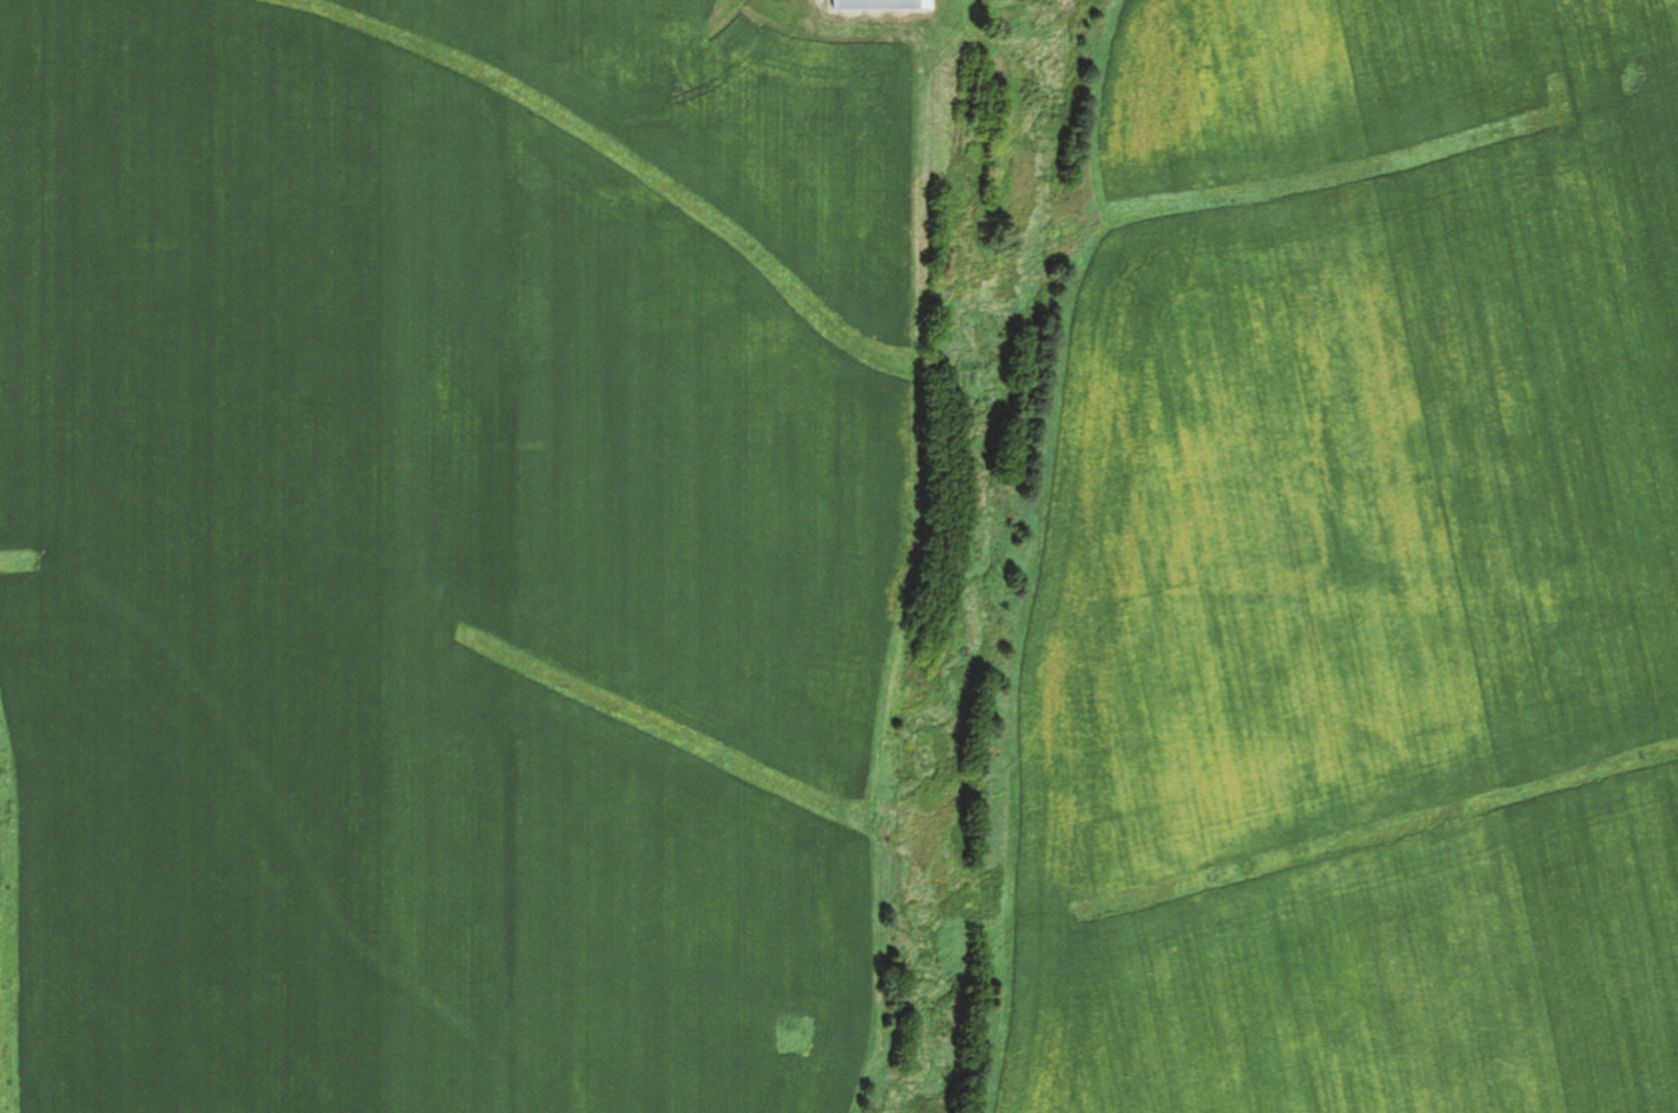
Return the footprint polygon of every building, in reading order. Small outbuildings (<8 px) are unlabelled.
[(834,9),(932,8),(931,0),(834,0),(834,9)]
